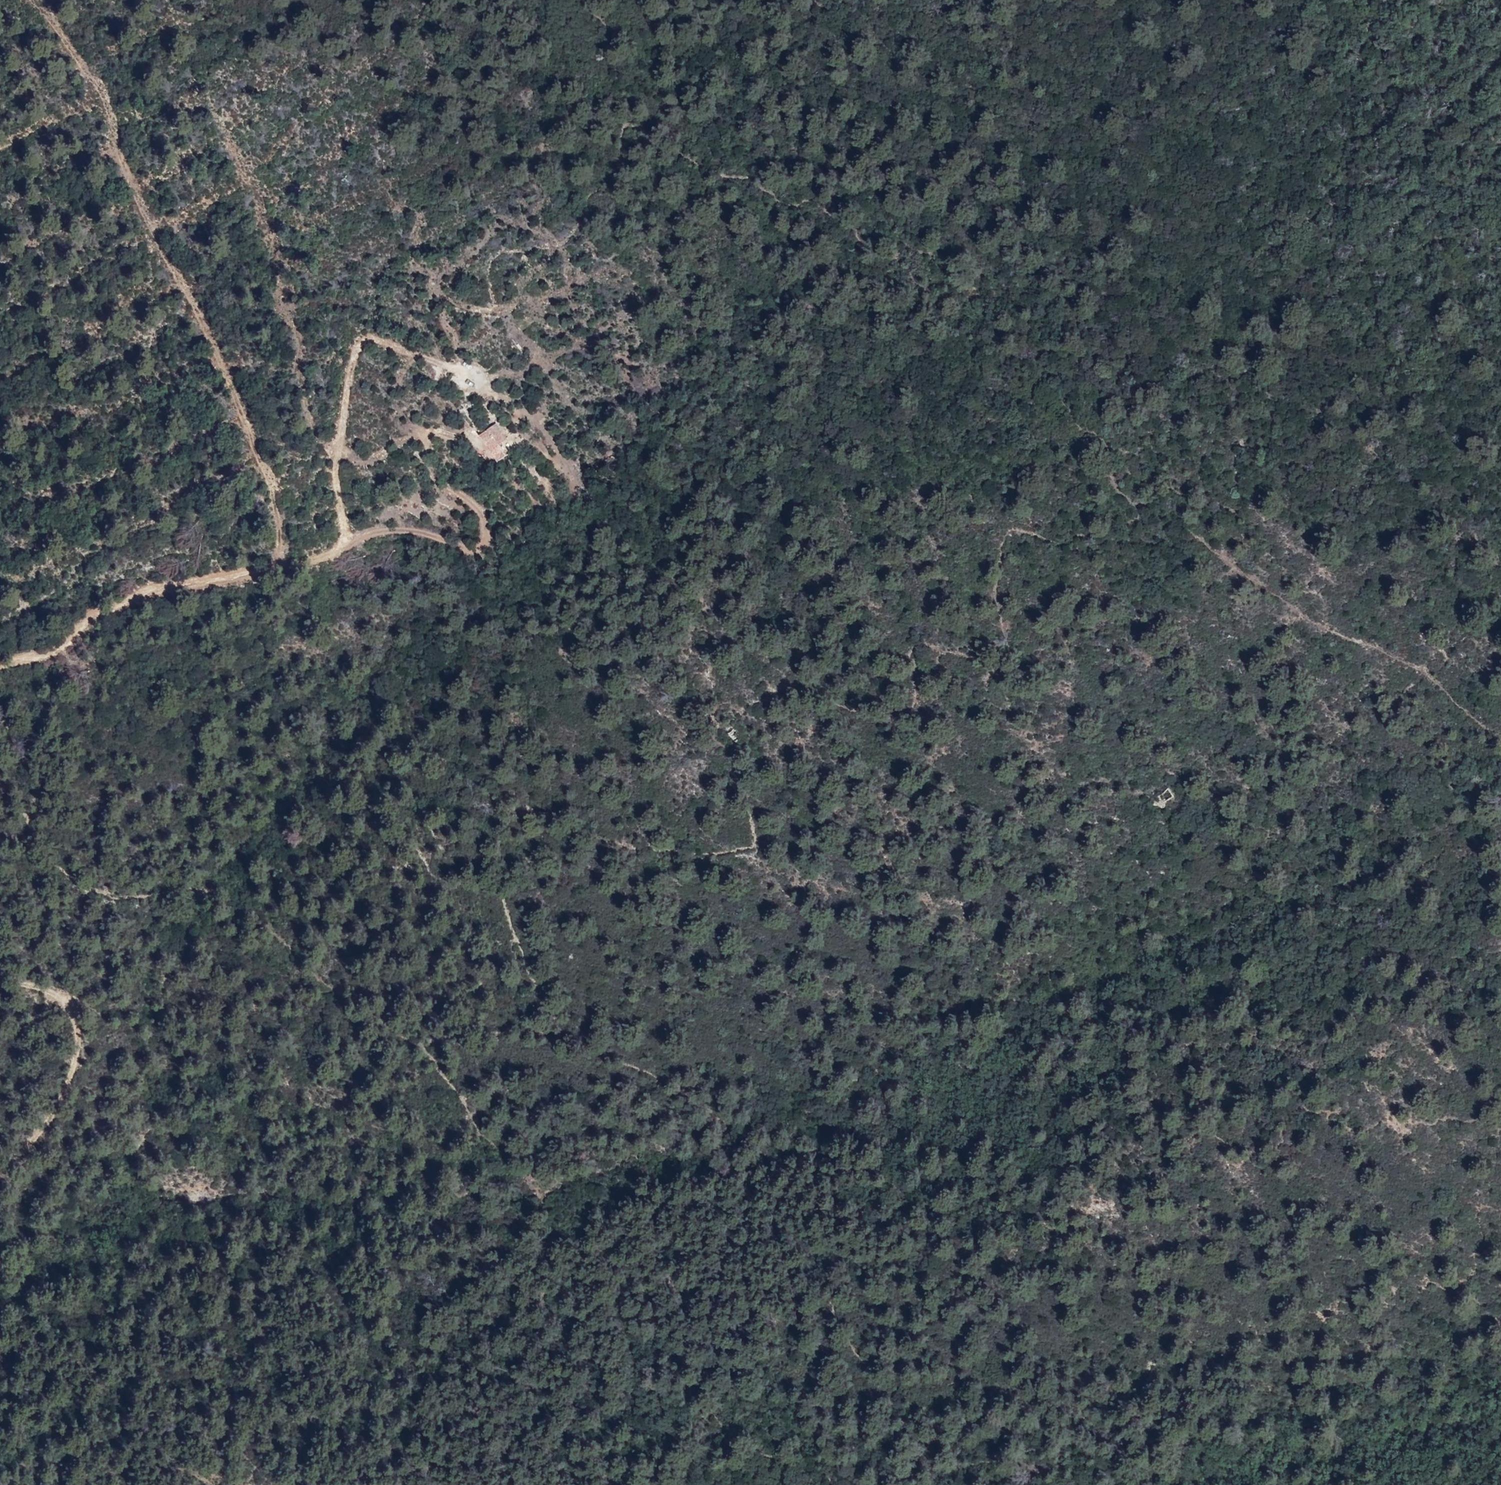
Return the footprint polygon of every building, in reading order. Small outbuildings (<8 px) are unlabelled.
[(507,455),(500,445),(510,438),(499,421),(478,436),(497,463),(507,455)]
